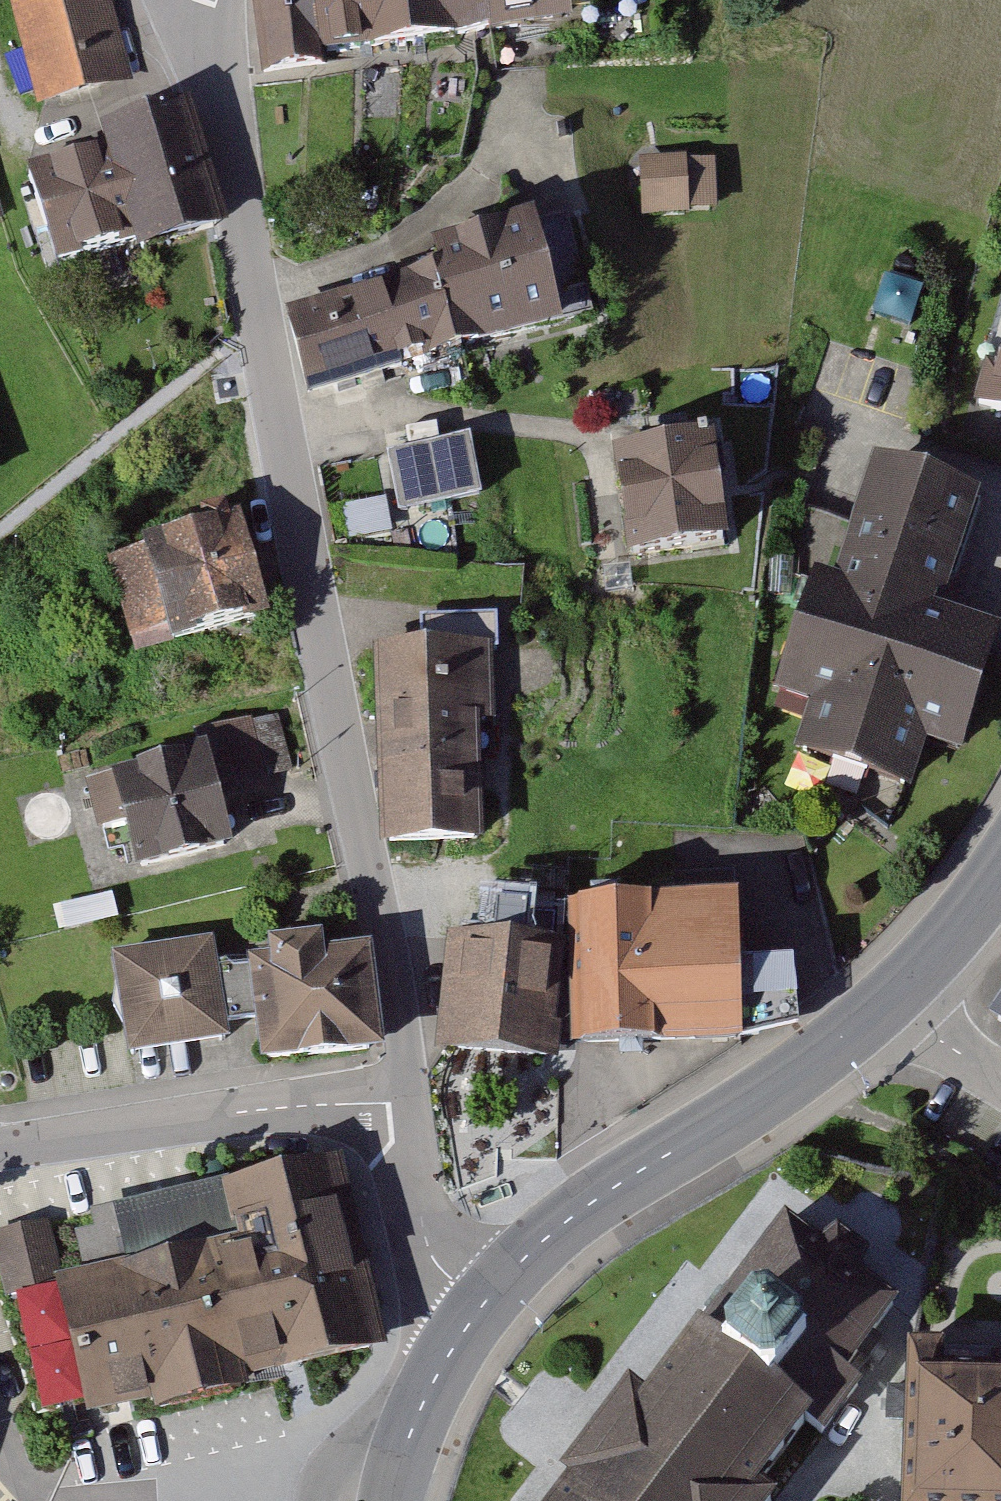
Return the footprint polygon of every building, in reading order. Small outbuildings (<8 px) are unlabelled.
[(34,105),(131,84),(114,0),(12,0),(34,105)] [(254,74),(335,62),(333,49),(565,15),(563,0),(243,0),(254,74)] [(88,153),(32,169),(59,260),(120,242),(125,259),(222,230),(184,103),(82,134),(88,153)] [(716,213),(718,152),(645,150),(644,211),(716,213)] [(423,247),(430,270),(454,348),(557,317),(527,216),(423,247)] [(430,270),(379,285),(403,363),(454,348),(430,270)] [(298,394),(403,363),(379,285),(275,316),(298,394)] [(980,402),(1000,409),(1000,338),(980,402)] [(461,439),(391,446),(397,506),(466,500),(461,439)] [(712,440),(610,453),(625,562),(726,549),(712,440)] [(980,504),(874,469),(837,580),(809,571),(766,701),(808,715),(794,758),(907,796),(924,744),(954,754),(993,637),(942,620),(980,504)] [(343,505),(349,539),(393,531),(386,497),(343,505)] [(227,519),(112,547),(138,649),(252,621),(227,519)] [(410,651),(373,651),(372,835),(473,836),(474,716),(487,717),(488,620),(410,619),(410,651)] [(194,752),(101,772),(123,868),(229,845),(219,802),(274,790),(257,716),(190,731),(194,752)] [(272,776),(294,772),(285,717),(262,721),(272,776)] [(738,900),(565,904),(568,1045),(741,1041),(738,900)] [(265,942),(266,955),(212,960),(211,943),(116,952),(125,1050),(236,1040),(235,1031),(245,1030),(248,1061),(377,1049),(367,943),(316,948),(315,937),(265,942)] [(554,944),(443,938),(436,1061),(547,1067),(554,944)] [(985,1014),(1000,1025),(1000,991),(985,1014)] [(0,1231),(0,1240),(15,1303),(41,1297),(70,1421),(382,1349),(337,1153),(0,1231)] [(539,1500),(741,1500),(892,1299),(781,1216),(676,1354),(656,1339),(539,1500)] [(900,1382),(898,1500),(1000,1500),(1000,1384),(900,1382)]
